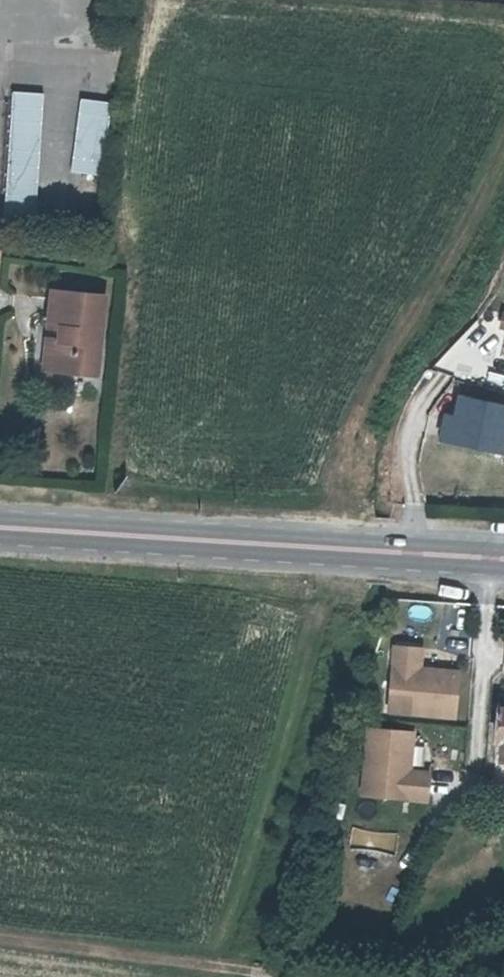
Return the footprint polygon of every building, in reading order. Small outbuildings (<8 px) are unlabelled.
[(6,224),(37,226),(46,94),(15,92),(6,224)] [(100,178),(110,107),(80,102),(70,174),(100,178)] [(49,340),(45,372),(97,378),(106,298),(54,292),(50,328),(61,329),(60,342),(49,340)] [(460,447),(503,455),(503,413),(468,406),(460,447)] [(398,652),(392,711),(453,717),(458,712),(462,678),(457,672),(424,669),(425,654),(420,649),(403,647),(398,652)] [(371,734),(366,795),(425,800),(431,796),(432,779),(428,773),(413,772),(416,739),(411,733),(377,730),(371,734)]
